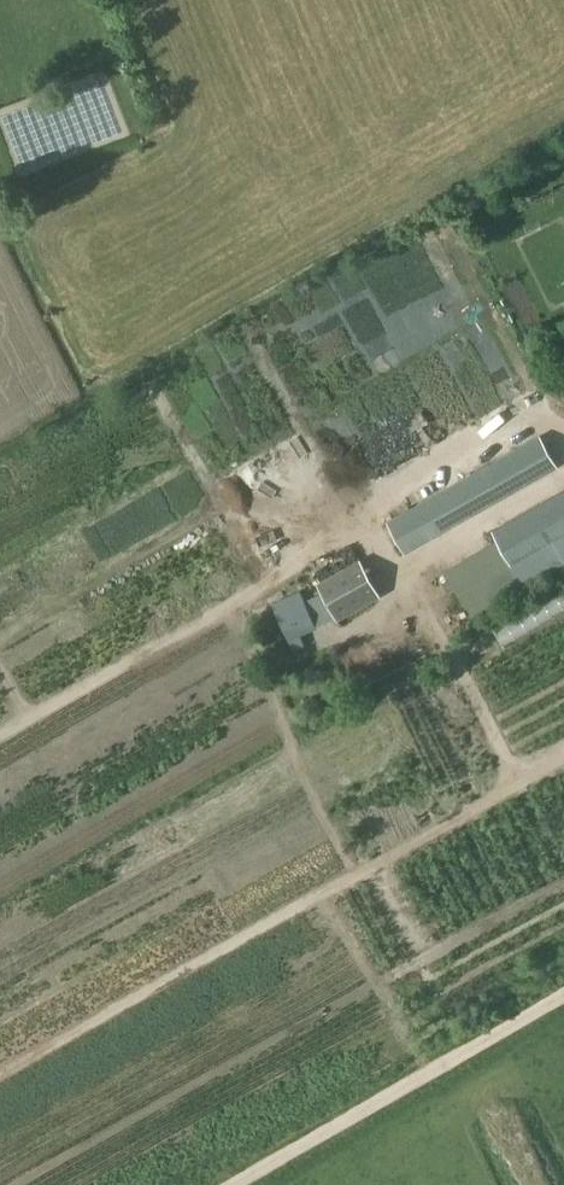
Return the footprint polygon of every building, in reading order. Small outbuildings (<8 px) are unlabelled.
[(539,435),(387,522),(404,554),(558,467),(539,435)] [(521,585),(563,560),(563,490),(492,531),(521,585)] [(381,595),(360,558),(317,583),(337,620),(381,595)] [(316,626),(301,593),(274,605),(294,649),(304,645),(300,635),(316,626)]
